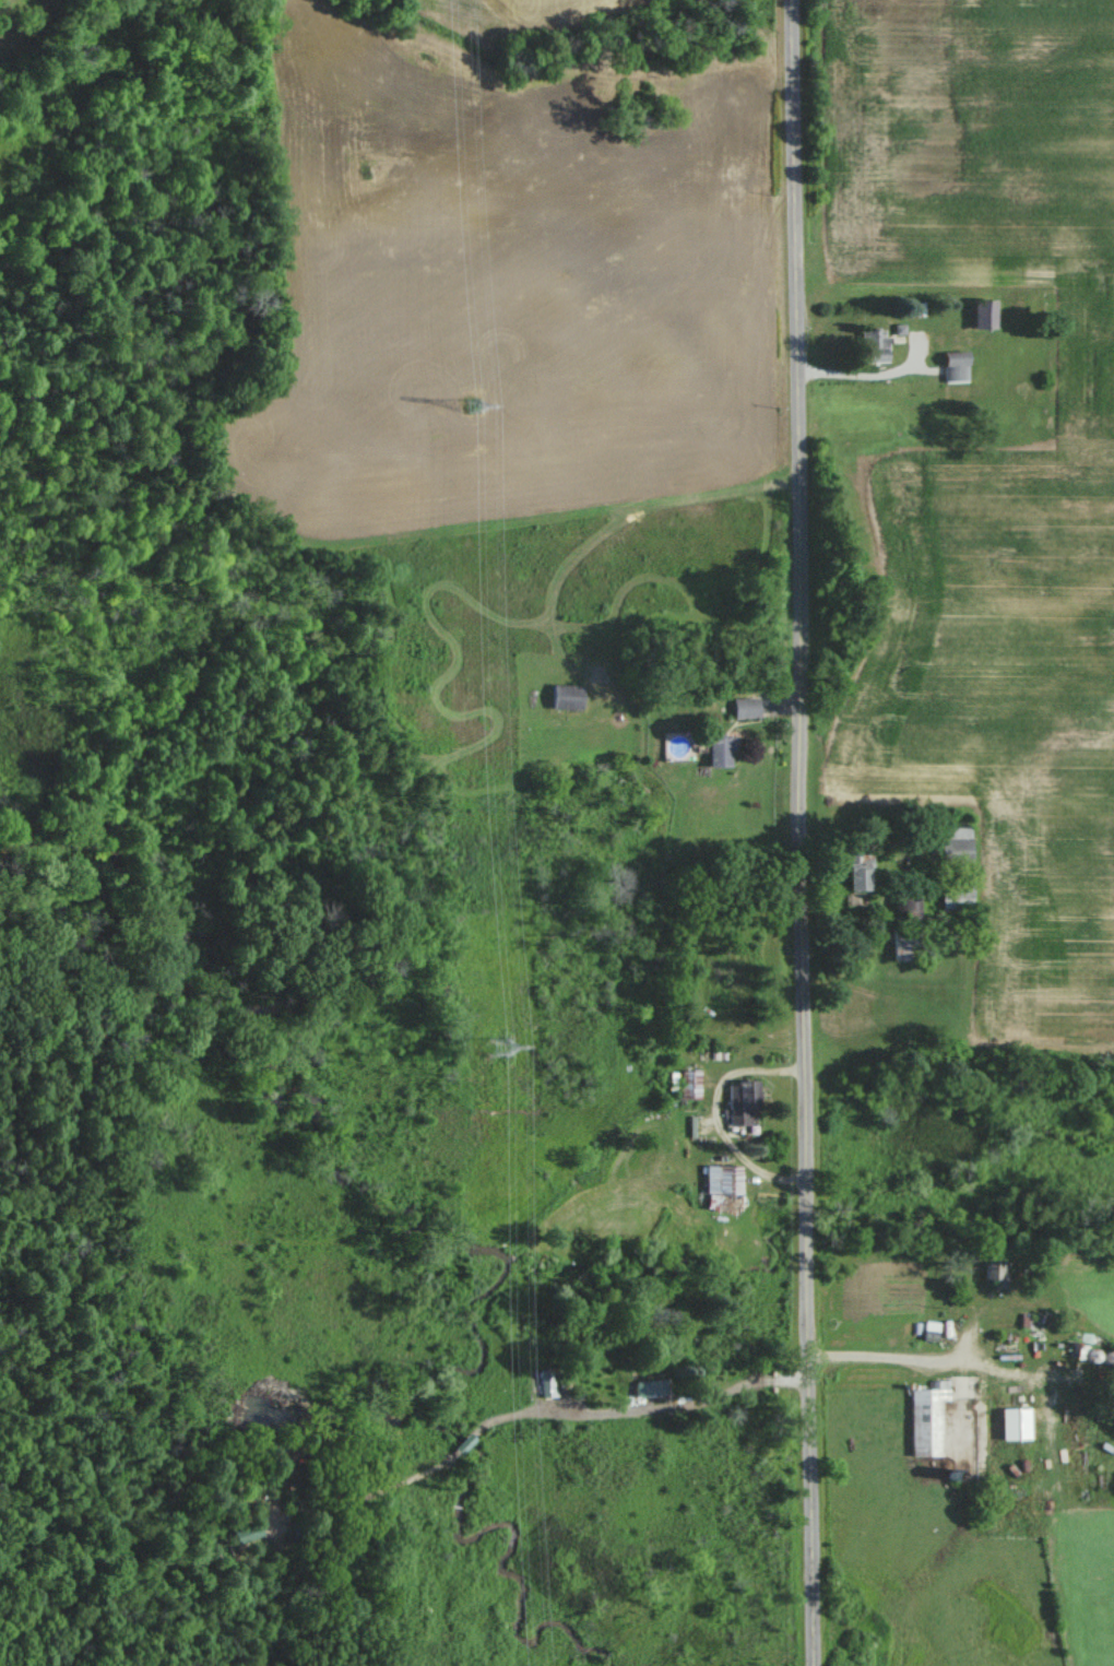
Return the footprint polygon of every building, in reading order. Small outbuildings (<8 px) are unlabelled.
[(887,360),(887,328),(863,328),(863,360),(887,360)] [(967,380),(967,350),(942,350),(942,380),(967,380)] [(583,684),(551,684),(551,707),(583,707),(583,684)] [(738,751),(738,734),(711,735),(712,765),(735,764),(734,752),(738,751)] [(944,856),(970,856),(970,838),(944,838),(944,856)] [(871,889),(871,863),(851,863),(851,889),(871,889)] [(941,896),(971,896),(971,880),(941,880),(941,896)] [(895,918),(923,918),(923,885),(895,885),(895,918)] [(915,928),(894,928),(894,959),(915,959),(915,928)] [(700,1069),(679,1069),(679,1096),(700,1096),(700,1069)] [(760,1108),(759,1080),(727,1081),(728,1125),(745,1124),(744,1108),(760,1108)] [(743,1165),(708,1165),(708,1194),(743,1194),(743,1165)] [(1006,1258),(984,1258),(984,1278),(1006,1278),(1006,1258)] [(911,1387),(912,1456),(943,1455),(942,1400),(949,1400),(949,1380),(933,1380),(933,1387),(911,1387)]
